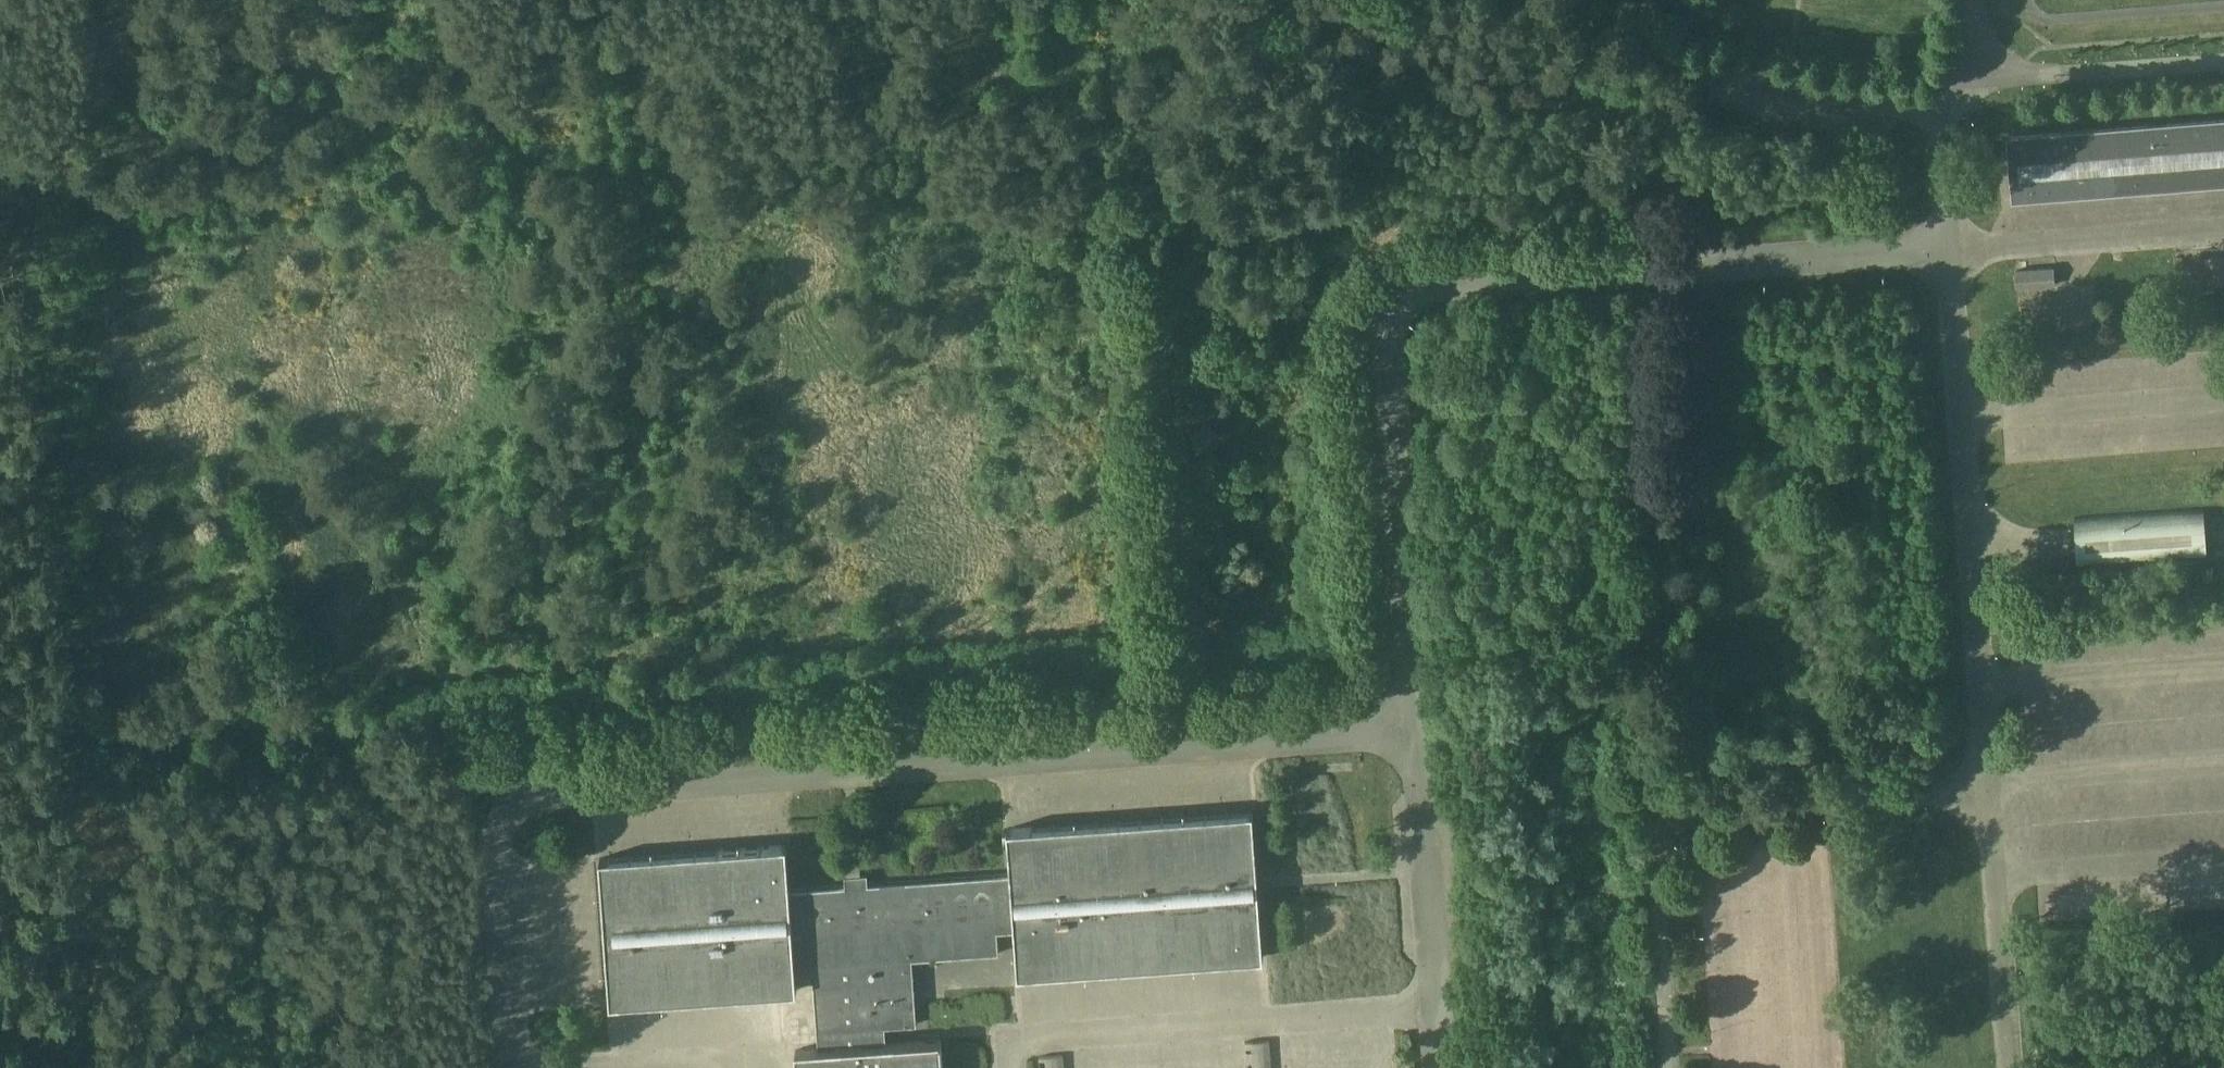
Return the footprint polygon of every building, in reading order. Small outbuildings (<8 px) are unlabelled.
[(2011,178),(2013,200),(2223,183),(2223,120),(2008,137),(2011,178)] [(2016,271),(2017,288),(2054,286),(2053,268),(2016,271)] [(2207,557),(2207,546),(2204,509),(2074,518),(2077,566),(2207,557)] [(818,1044),(819,1049),(796,1051),(797,1067),(943,1067),(941,1040),(887,1044),(885,1027),(917,1025),(912,959),(999,953),(998,932),(1015,930),(1018,975),(1263,957),(1253,812),(1008,829),(1011,874),(790,890),(787,845),(600,859),(611,1004),(797,991),(797,982),(814,981),(818,1044)] [(1247,1067),(1271,1067),(1269,1041),(1245,1042),(1247,1067)] [(1063,1056),(1039,1057),(1040,1067),(1064,1067),(1063,1056)]
